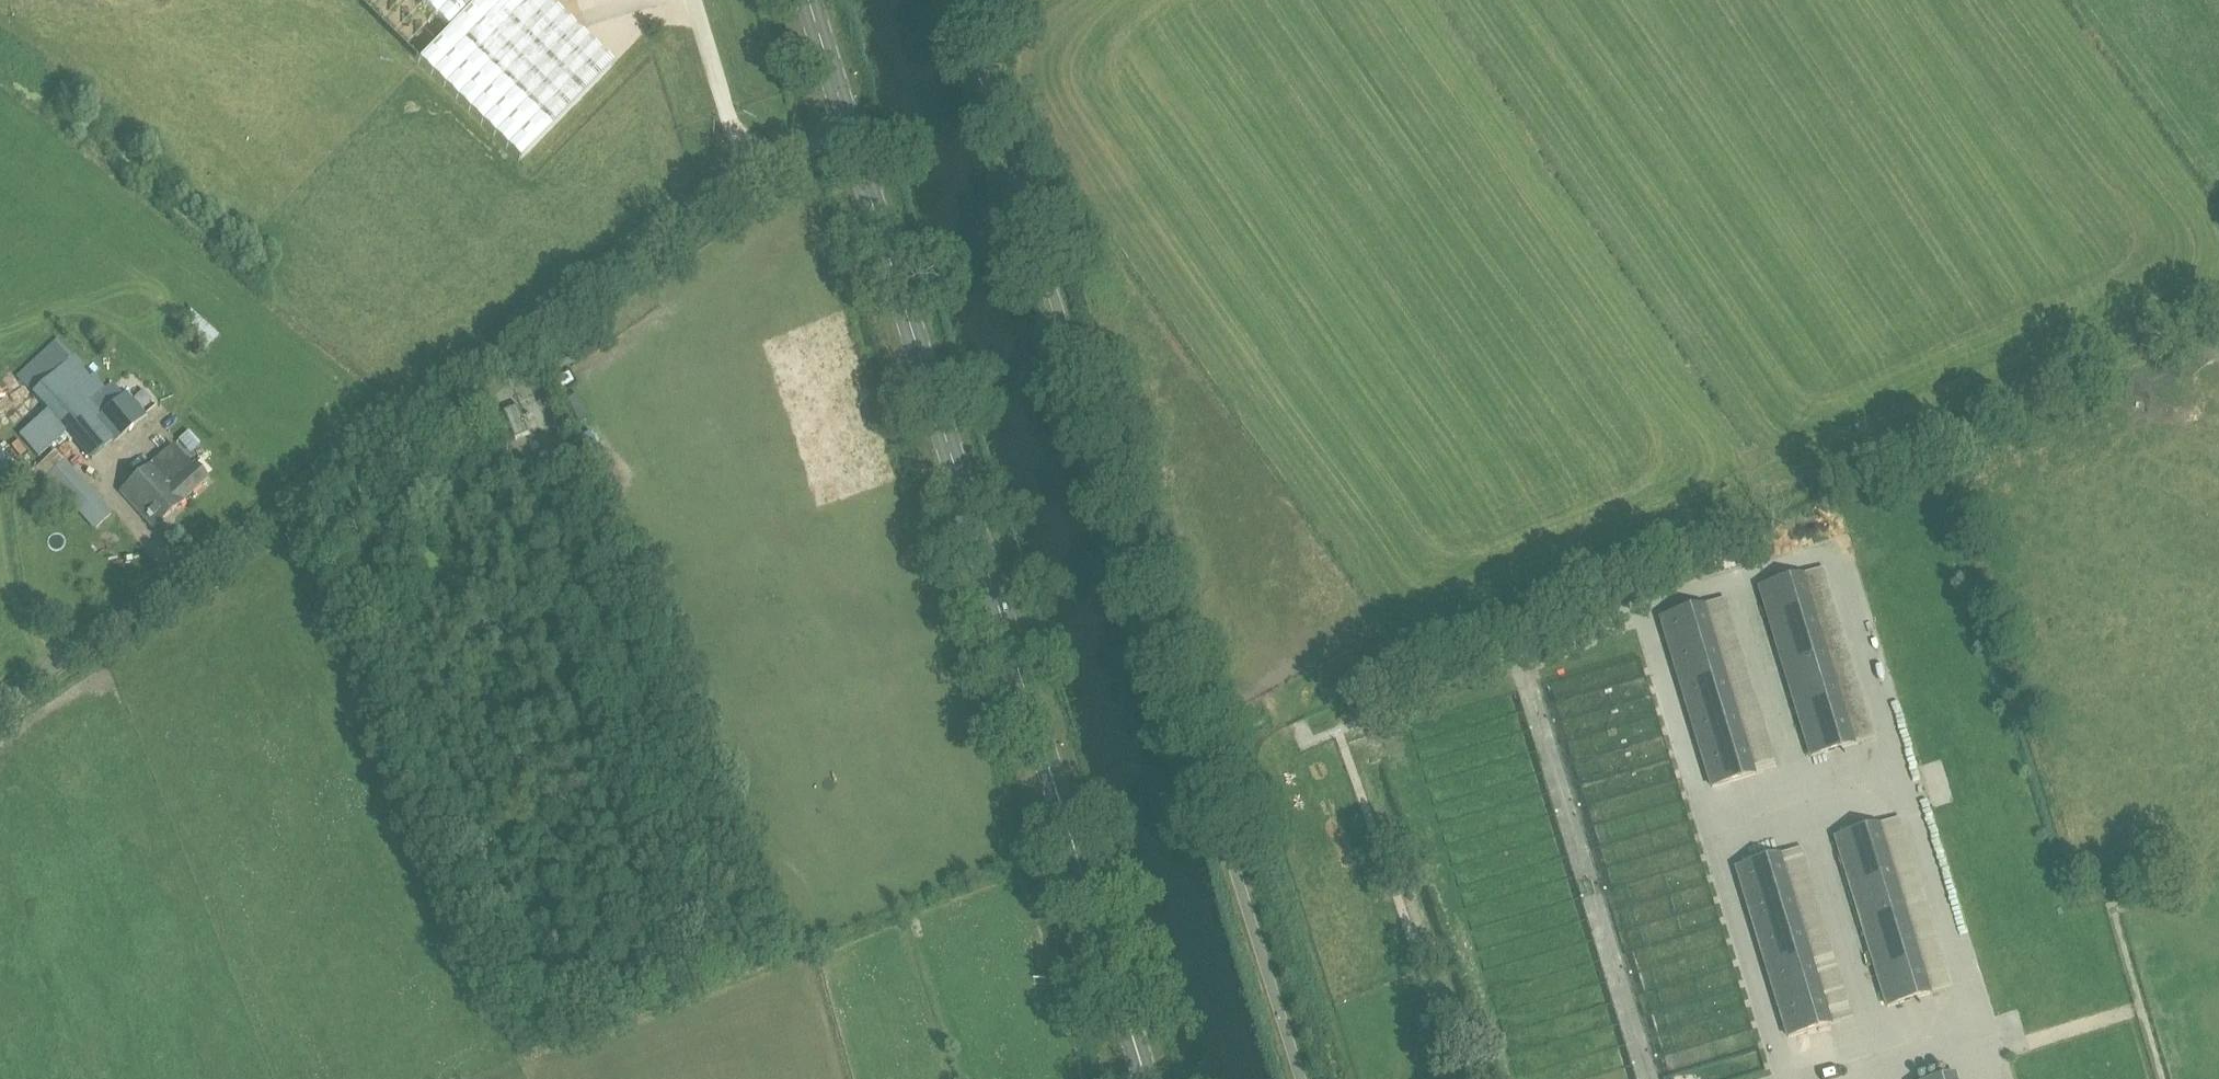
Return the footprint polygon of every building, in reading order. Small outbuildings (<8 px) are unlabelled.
[(423,4),(449,30),(419,61),(520,160),(613,66),(546,0),(428,0),(423,4)] [(105,390),(74,354),(34,392),(91,460),(113,440),(115,442),(146,415),(126,391),(125,392),(123,395),(113,383),(105,390)] [(515,440),(529,435),(519,407),(505,412),(515,440)] [(172,445),(119,493),(152,530),(186,499),(185,498),(207,479),(194,464),(191,466),(172,445)] [(38,466),(21,481),(30,491),(37,485),(47,477),(52,482),(78,511),(96,495),(64,460),(62,462),(53,452),(38,466)] [(99,508),(86,517),(114,556),(127,547),(126,546),(140,535),(115,500),(100,510),(99,508)] [(1759,586),(1810,757),(1879,736),(1828,565),(1759,586)] [(1660,614),(1710,785),(1778,765),(1728,594),(1660,614)] [(1835,837),(1885,1009),(1953,990),(1903,818),(1835,837)] [(1734,867),(1785,1035),(1855,1014),(1804,846),(1734,867)]
